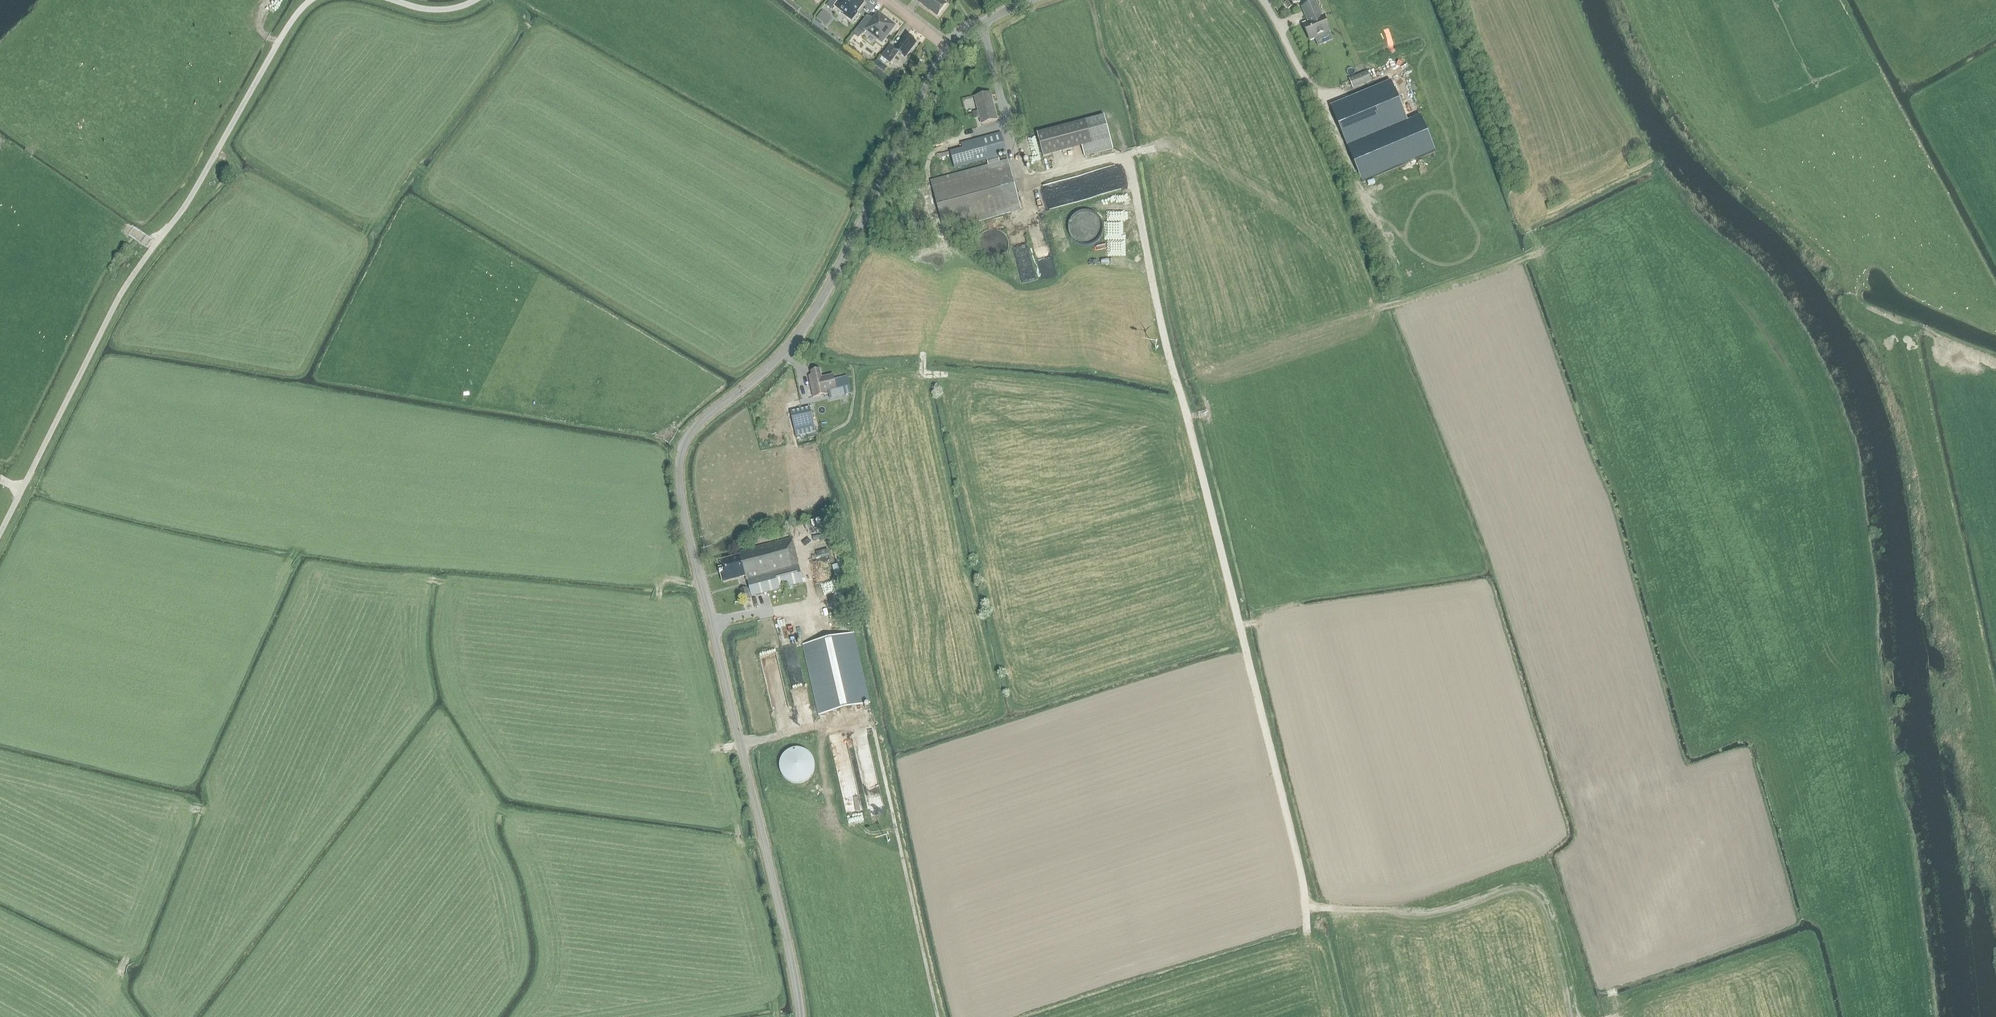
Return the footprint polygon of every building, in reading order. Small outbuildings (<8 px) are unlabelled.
[(845,16),(851,21),(856,14),(856,13),(863,3),(860,0),(830,0),(826,6),(832,11),(835,7),(845,14),(845,16)] [(920,3),(937,16),(946,4),(940,0),(922,0),(920,3)] [(1310,41),(1329,32),(1322,16),(1321,16),(1315,1),(1301,7),(1307,22),(1302,24),(1306,32),(1310,41)] [(829,15),(822,10),(816,19),(822,24),(829,15)] [(863,33),(866,30),(882,42),(894,26),(878,14),(872,21),(866,16),(857,29),(863,33)] [(881,56),(890,64),(898,53),(905,58),(916,43),(906,35),(895,49),(890,45),(881,56)] [(880,70),(884,65),(879,61),(875,66),(880,70)] [(1367,70),(1348,78),(1352,88),(1371,80),(1367,70)] [(1391,82),(1331,107),(1362,182),(1435,152),(1423,122),(1410,127),(1391,82)] [(981,124),(997,120),(990,93),(974,97),(981,124)] [(1104,116),(1036,134),(1043,157),(1081,147),(1084,156),(1112,149),(1104,116)] [(950,152),(954,169),(986,160),(988,165),(930,180),(943,231),(1021,210),(1008,160),(999,162),(998,157),(1006,155),(1001,133),(961,144),(962,149),(950,152)] [(1063,182),(1043,183),(1045,206),(1064,205),(1063,182)] [(820,377),(818,369),(810,371),(811,376),(808,377),(812,397),(828,393),(827,390),(835,388),(832,374),(820,377)] [(810,408),(790,412),(796,436),(815,432),(810,408)] [(829,518),(822,519),(824,532),(832,530),(829,518)] [(722,582),(745,576),(746,581),(747,580),(751,595),(802,582),(790,538),(738,552),(739,556),(717,562),(722,582)] [(835,565),(839,575),(848,572),(844,562),(835,565)] [(750,600),(747,588),(740,590),(743,602),(750,600)] [(802,645),(818,715),(870,703),(854,633),(802,645)] [(788,781),(816,781),(816,749),(787,750),(788,781)]
